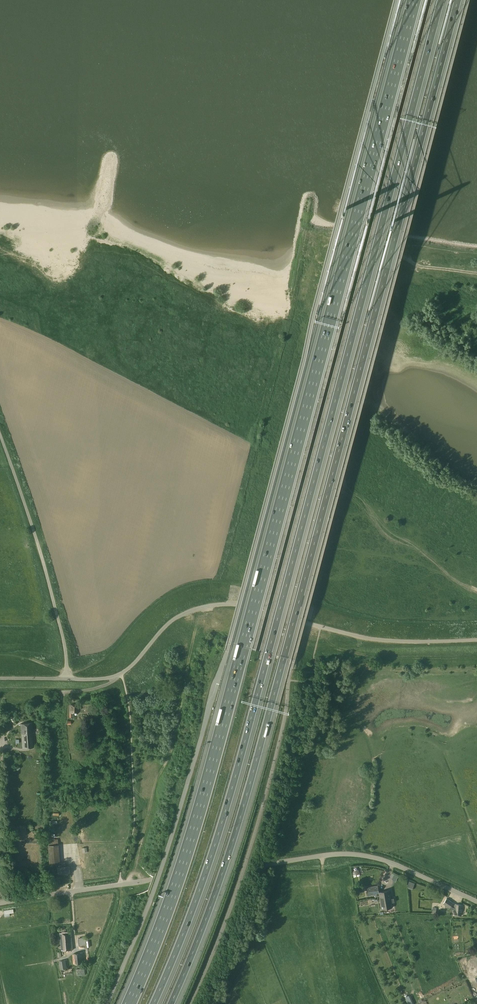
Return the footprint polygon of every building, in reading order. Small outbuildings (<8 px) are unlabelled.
[(79,705),(69,705),(69,713),(70,718),(73,718),(72,713),(79,713),(79,705)] [(20,724),(21,734),(22,748),(34,747),(32,723),(20,724)] [(48,863),(58,863),(58,838),(48,839),(48,863)] [(390,890),(379,891),(378,885),(367,887),(368,895),(379,893),(382,909),(393,907),(392,902),(394,902),(394,898),(391,898),(390,890)] [(443,903),(450,908),(454,910),(453,915),(461,915),(463,905),(455,904),(454,908),(451,907),(453,903),(447,898),(443,903)] [(60,933),(61,950),(73,950),(71,932),(60,933)] [(74,953),(72,954),(73,964),(84,963),(83,952),(74,953)] [(66,960),(59,961),(60,969),(67,968),(66,960)]
